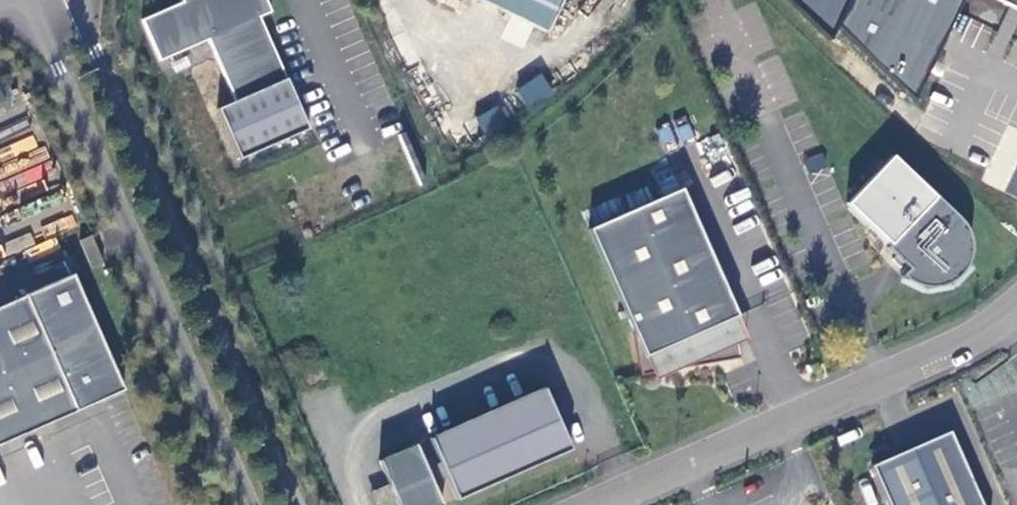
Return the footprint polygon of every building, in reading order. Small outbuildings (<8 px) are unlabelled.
[(306,130),(257,18),(269,13),(263,0),(179,0),(180,3),(139,21),(157,61),(206,40),(233,102),(215,109),(238,160),(306,130)] [(546,33),(562,0),(478,0),(546,33)] [(914,102),(928,73),(956,12),(962,0),(849,0),(846,6),(838,3),(831,18),(839,22),(836,27),(914,102)] [(1016,10),(1016,0),(997,0),(1016,10)] [(531,111),(556,92),(540,72),(515,91),(531,111)] [(504,108),(479,111),(481,133),(507,131),(504,108)] [(665,150),(694,137),(686,119),(657,132),(665,150)] [(965,231),(956,219),(933,197),(932,198),(889,157),(845,204),(887,245),(884,249),(893,257),(889,260),(898,269),(901,265),(906,270),(899,276),(900,278),(909,284),(913,286),(923,288),(933,288),(943,286),(948,283),(952,281),(959,274),(965,265),(967,260),(968,250),(968,245),(967,235),(965,231)] [(679,191),(587,231),(633,334),(632,335),(639,377),(738,360),(732,320),(735,318),(679,191)] [(100,264),(89,236),(78,241),(90,269),(100,264)] [(0,306),(0,443),(121,390),(70,275),(0,306)] [(568,451),(541,390),(427,441),(437,464),(443,478),(454,501),(568,451)] [(868,468),(885,504),(978,504),(946,434),(868,468)] [(377,463),(387,487),(393,500),(395,504),(439,504),(429,484),(424,470),(413,446),(377,463)] [(437,464),(424,470),(429,484),(443,478),(437,464)] [(393,500),(387,487),(365,496),(368,504),(382,504),(393,500)]
